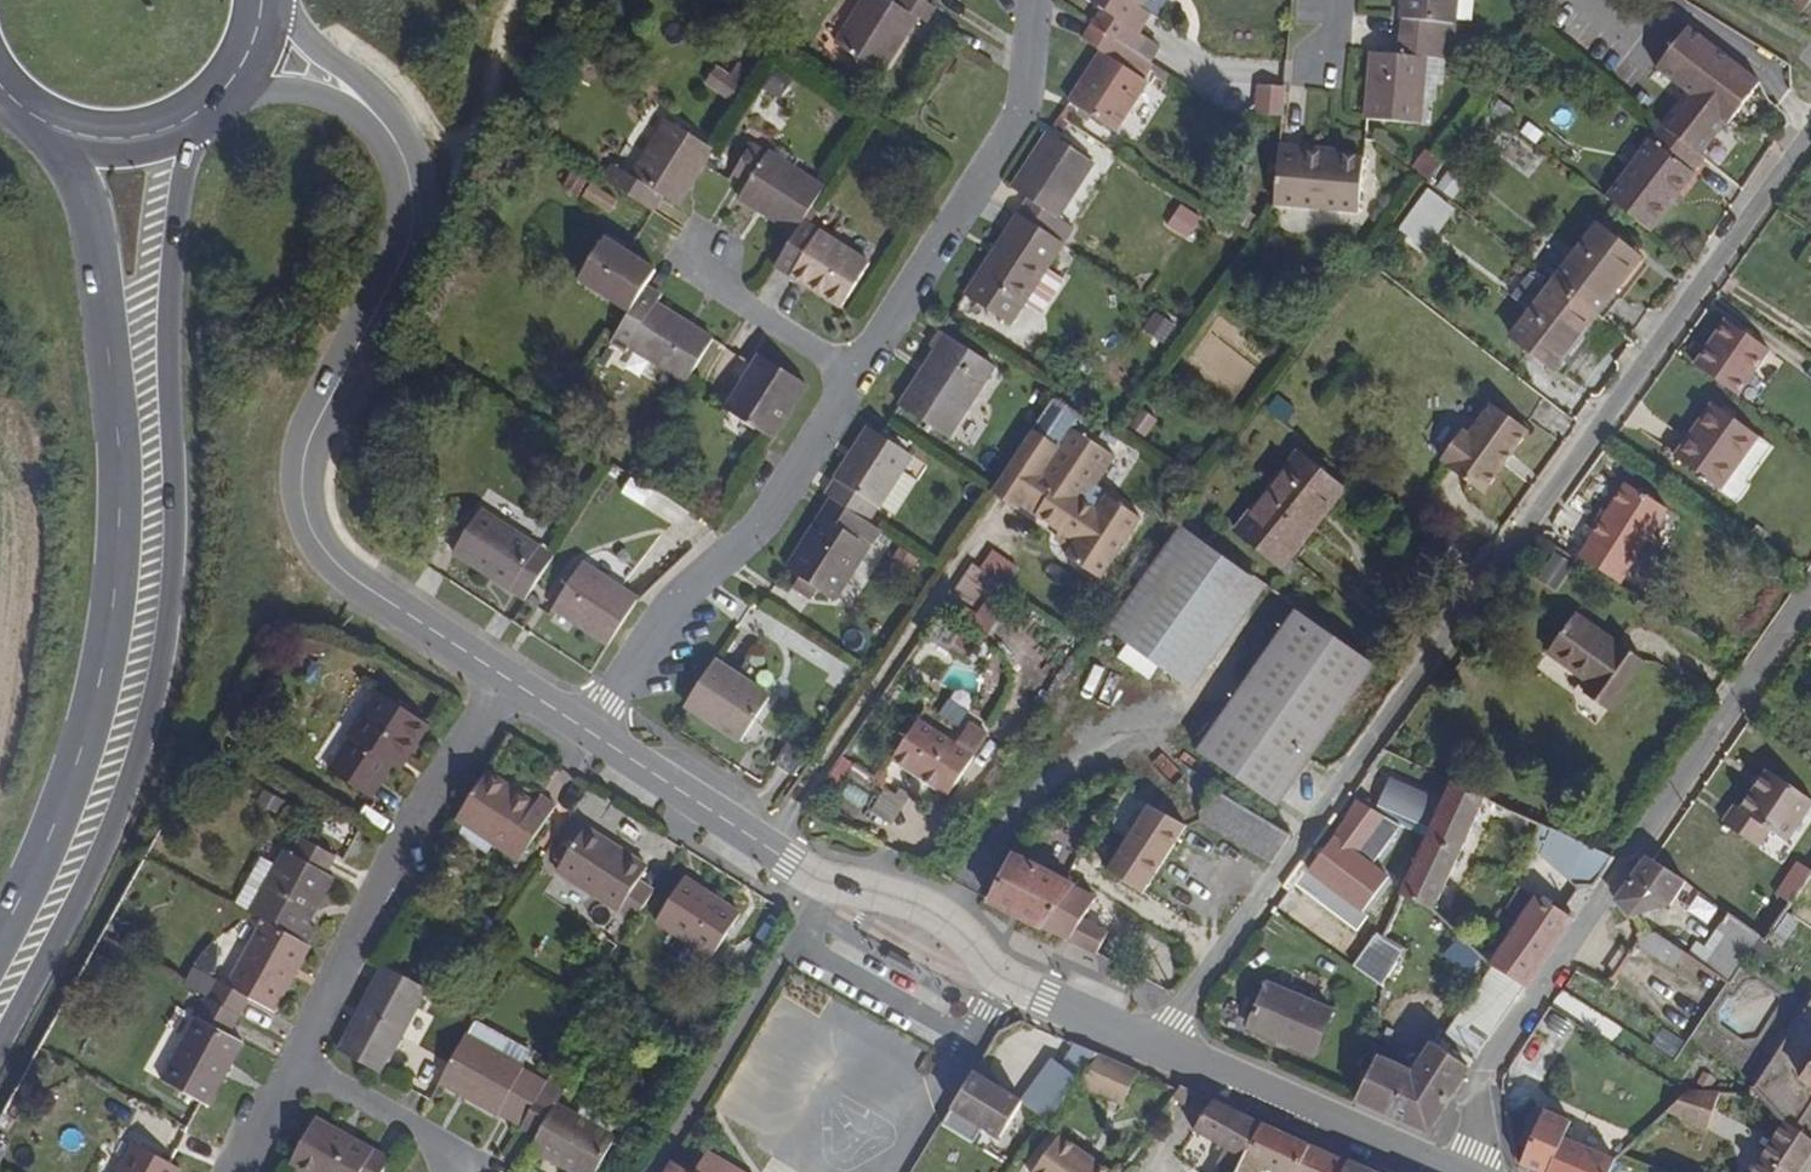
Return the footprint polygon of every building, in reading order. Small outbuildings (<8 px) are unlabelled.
[(896,52),(913,16),(931,28),(943,7),(928,1),(927,0),(865,0),(851,29),(896,52)] [(1084,42),(1130,71),(1154,33),(1135,21),(1148,0),(1090,0),(1076,21),(1091,30),(1084,42)] [(1390,60),(1425,63),(1427,46),(1447,47),(1451,0),(1394,0),(1390,60)] [(1806,14),(1810,6),(1810,0),(1782,0),(1806,14)] [(1656,71),(1691,96),(1662,133),(1701,162),(1740,107),(1747,113),(1778,69),(1698,12),(1656,71)] [(1099,75),(1073,111),(1116,141),(1142,103),(1127,92),(1137,78),(1130,71),(1084,42),(1073,57),(1099,75)] [(1369,79),(1364,147),(1406,150),(1412,81),(1425,82),(1425,63),(1390,60),(1387,81),(1369,79)] [(1247,96),(1244,129),(1274,132),(1277,99),(1247,96)] [(677,203),(707,149),(663,125),(636,175),(617,165),(606,185),(652,211),(662,194),(677,203)] [(1609,202),(1652,236),(1698,177),(1691,172),(1701,162),(1662,133),(1609,202)] [(1030,205),(1023,219),(1054,237),(1064,224),(1058,216),(1086,168),(1047,142),(1016,196),(1030,205)] [(751,188),(742,203),(795,235),(802,223),(821,193),(789,174),(797,160),(777,148),(769,161),(753,152),(737,179),(751,188)] [(1297,166),(1271,164),(1266,233),(1350,239),(1354,187),(1295,183),(1297,166)] [(1415,237),(1436,207),(1422,197),(1401,227),(1415,237)] [(1182,205),(1169,224),(1188,237),(1201,218),(1182,205)] [(972,295),(966,304),(1009,330),(1062,242),(1054,237),(1023,219),(1003,252),(990,245),(963,290),(972,295)] [(853,319),(882,272),(802,223),(795,235),(775,271),(853,319)] [(1624,264),(1578,232),(1536,289),(1580,322),(1624,264)] [(653,269),(606,242),(580,287),(627,314),(643,288),(653,269)] [(664,300),(643,288),(624,321),(647,334),(635,356),(689,386),(714,340),(659,309),(664,300)] [(1494,344),(1547,382),(1575,346),(1563,341),(1580,322),(1536,289),(1494,344)] [(1692,366),(1738,398),(1770,351),(1724,319),(1692,366)] [(943,356),(908,407),(953,438),(1000,371),(946,334),(935,350),(943,356)] [(807,383),(760,354),(723,413),(771,442),(807,383)] [(1523,439),(1549,460),(1569,433),(1525,402),(1507,430),(1483,413),(1464,446),(1454,441),(1432,473),(1476,506),(1523,439)] [(1755,436),(1709,407),(1675,461),(1721,490),(1755,436)] [(991,486),(1057,529),(1051,538),(1104,572),(1144,510),(1099,481),(1120,449),(1074,420),(1061,440),(1033,422),(991,486)] [(878,423),(832,488),(876,520),(922,455),(878,423)] [(1221,546),(1271,582),(1330,499),(1280,464),(1221,546)] [(1625,489),(1575,562),(1616,591),(1667,517),(1625,489)] [(840,498),(798,567),(810,575),(802,587),(827,602),(835,589),(845,595),(887,526),(876,520),(840,498)] [(532,600),(558,558),(484,514),(459,555),(532,600)] [(1171,683),(1247,579),(1177,529),(1103,632),(1171,683)] [(981,565),(1006,584),(1019,567),(994,549),(981,565)] [(616,644),(644,603),(587,564),(559,606),(616,644)] [(1598,719),(1639,663),(1613,644),(1610,648),(1570,618),(1541,657),(1583,689),(1574,701),(1598,719)] [(1193,763),(1273,820),(1370,684),(1290,627),(1193,763)] [(725,656),(695,700),(747,734),(776,690),(725,656)] [(403,769),(429,722),(376,690),(348,736),(358,742),(337,775),(372,795),(390,763),(403,769)] [(888,774),(940,814),(985,755),(967,740),(950,762),(917,737),(888,774)] [(794,776),(808,753),(789,740),(775,764),(794,776)] [(456,818),(505,849),(537,797),(521,786),(515,793),(485,775),(456,818)] [(1810,827),(1810,808),(1771,782),(1743,822),(1739,819),(1723,840),(1761,865),(1775,844),(1792,855),(1810,827)] [(1398,901),(1435,917),(1486,802),(1450,785),(1398,901)] [(1193,830),(1264,872),(1279,846),(1209,804),(1193,830)] [(1144,816),(1096,895),(1125,912),(1172,834),(1144,816)] [(554,879),(633,926),(656,888),(638,878),(645,866),(582,829),(554,879)] [(338,875),(290,848),(250,916),(301,944),(310,928),(338,875)] [(1793,858),(1780,893),(1796,899),(1809,864),(1793,858)] [(1660,899),(1674,882),(1647,861),(1614,909),(1627,921),(1660,899)] [(985,917),(1059,955),(1069,935),(1079,920),(1009,875),(985,917)] [(677,890),(651,932),(703,965),(730,922),(677,890)] [(1527,900),(1484,972),(1517,994),(1563,921),(1527,900)] [(201,1000),(238,1020),(249,1003),(265,1014),(301,944),(250,916),(221,984),(212,980),(201,1000)] [(1739,969),(1758,934),(1728,918),(1709,953),(1739,969)] [(1640,947),(1667,958),(1675,941),(1647,929),(1640,947)] [(1059,955),(1086,969),(1096,949),(1069,935),(1059,955)] [(1449,957),(1468,970),(1480,952),(1461,939),(1449,957)] [(338,1047),(385,1071),(429,995),(380,966),(338,1047)] [(1358,1105),(1425,1133),(1517,994),(1484,972),(1413,1081),(1379,1068),(1358,1105)] [(1261,992),(1244,1030),(1321,1064),(1338,1025),(1261,992)] [(224,1042),(238,1020),(201,1000),(185,1022),(189,1028),(155,1088),(204,1114),(236,1048),(224,1042)] [(1802,1027),(1810,1034),(1810,1012),(1802,1027)] [(1810,1057),(1810,1034),(1802,1027),(1779,1067),(1795,1083),(1810,1057)] [(442,1080),(527,1131),(543,1100),(523,1090),(527,1079),(465,1040),(442,1080)] [(1073,1049),(1055,1078),(1071,1088),(1089,1059),(1073,1049)] [(1795,1083),(1779,1067),(1761,1098),(1776,1136),(1789,1143),(1810,1111),(1810,1057),(1795,1083)] [(1132,1076),(1089,1059),(1071,1088),(1117,1109),(1132,1076)] [(1003,1137),(1021,1107),(974,1079),(956,1109),(1003,1137)] [(1690,1126),(1705,1095),(1692,1094),(1668,1114),(1690,1126)] [(527,1131),(543,1141),(536,1158),(560,1171),(584,1171),(606,1135),(543,1100),(527,1131)] [(281,1162),(299,1171),(381,1171),(389,1153),(309,1110),(281,1162)] [(1209,1113),(1191,1141),(1242,1165),(1260,1133),(1209,1113)] [(1612,1161),(1562,1142),(1569,1124),(1542,1114),(1520,1167),(1532,1171),(1609,1171),(1612,1161)] [(1677,1164),(1695,1129),(1690,1126),(1668,1114),(1635,1143),(1677,1164)] [(1260,1133),(1242,1165),(1238,1171),(1308,1171),(1315,1154),(1260,1133)] [(1809,1154),(1789,1143),(1776,1136),(1770,1134),(1748,1171),(1797,1171),(1809,1154)] [(1696,1171),(1714,1139),(1707,1135),(1688,1168),(1696,1171)] [(117,1139),(100,1171),(158,1171),(162,1164),(117,1139)] [(1726,1145),(1714,1139),(1696,1171),(1711,1171),(1726,1145)] [(1035,1171),(1097,1171),(1053,1145),(1035,1171)] [(707,1154),(698,1171),(742,1171),(707,1154)] [(674,1160),(667,1171),(697,1171),(674,1160)]
